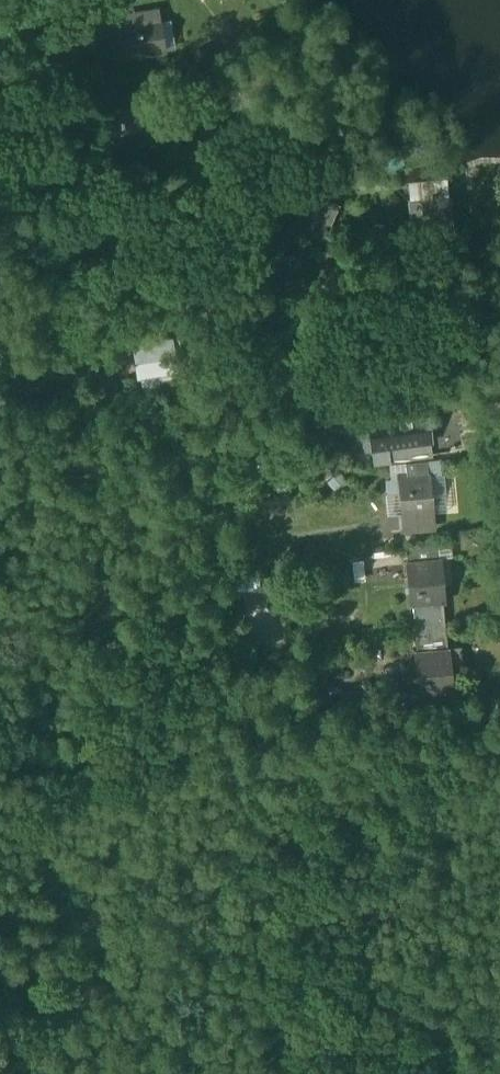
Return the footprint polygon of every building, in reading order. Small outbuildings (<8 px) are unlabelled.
[(114,28),(119,58),(162,50),(157,22),(155,11),(134,14),(137,25),(126,27),(126,25),(114,28)] [(112,133),(113,148),(157,144),(157,142),(149,143),(147,112),(154,112),(154,109),(113,112),(114,132),(112,133)] [(419,200),(421,220),(451,217),(449,197),(419,200)] [(335,216),(336,199),(315,198),(314,216),(335,216)] [(291,262),(291,269),(301,268),(300,261),(291,262)] [(265,271),(265,272),(291,269),(291,262),(264,265),(265,271)] [(303,287),(301,268),(291,269),(294,288),(303,287)] [(294,288),(291,269),(265,272),(267,291),(294,288)] [(255,272),(257,292),(267,291),(265,272),(265,271),(255,272)] [(136,375),(137,377),(177,370),(172,340),(132,346),(132,348),(136,347),(141,374),(136,375)] [(136,347),(132,348),(136,375),(141,374),(136,347)] [(429,413),(417,414),(420,440),(432,439),(429,413)] [(377,446),(420,440),(417,414),(373,420),(377,446)] [(369,447),(377,446),(373,420),(366,421),(369,447)] [(414,461),(416,475),(428,473),(441,472),(439,459),(414,461)] [(399,476),(404,529),(433,526),(428,473),(416,475),(399,476)] [(405,547),(407,560),(439,557),(437,542),(405,547)] [(407,560),(411,605),(412,605),(442,602),(443,602),(441,586),(435,587),(433,560),(439,560),(439,557),(407,560)] [(441,586),(439,560),(433,560),(435,587),(441,586)] [(412,605),(414,627),(445,625),(442,602),(412,605)] [(447,647),(445,625),(414,627),(417,650),(447,647)] [(459,646),(447,647),(450,677),(462,676),(459,646)] [(415,650),(419,695),(451,692),(450,677),(447,647),(417,650),(415,650)] [(451,692),(419,695),(420,700),(452,697),(451,692)]
